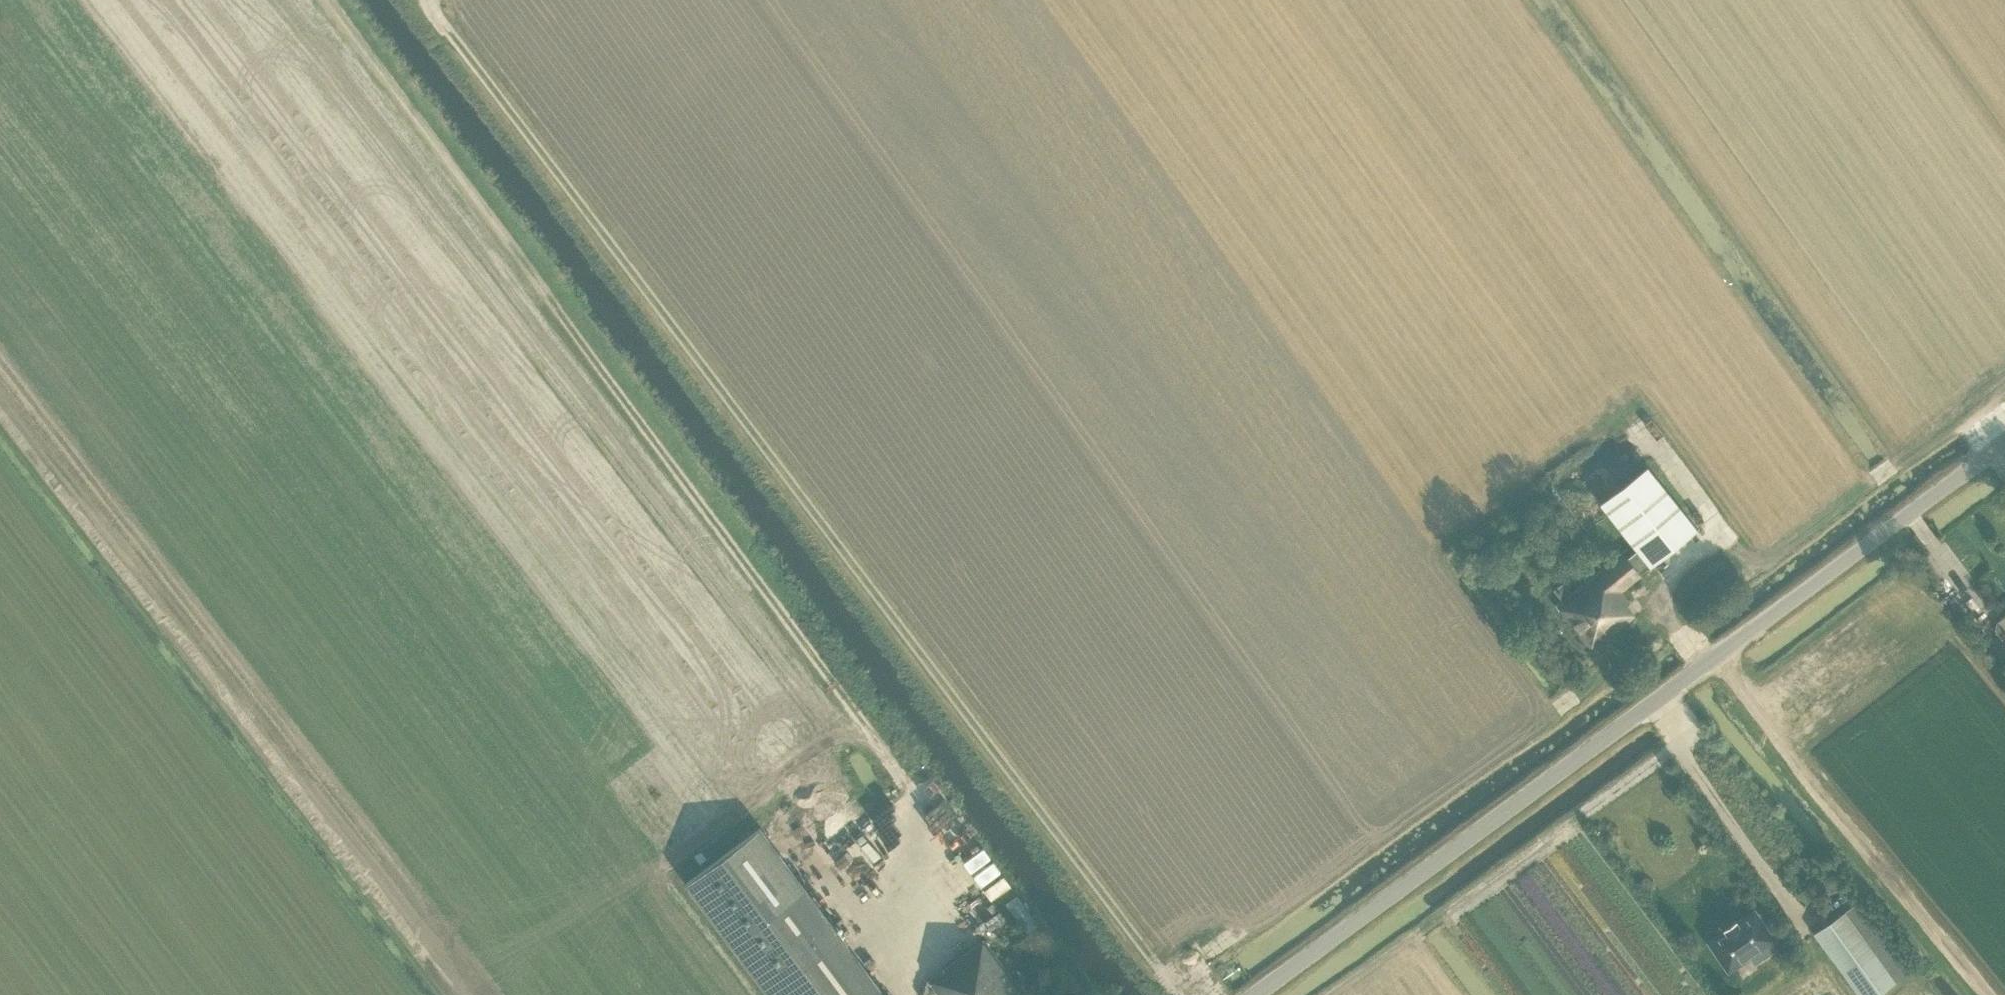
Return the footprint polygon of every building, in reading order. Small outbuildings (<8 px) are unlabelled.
[(1697,527),(1647,465),(1600,503),(1638,549),(1627,558),(1637,570),(1648,561),(1651,565),(1697,527)] [(1958,542),(1979,561),(1989,550),(1969,531),(1958,542)] [(1631,602),(1624,591),(1642,576),(1637,570),(1627,558),(1622,551),(1572,590),(1564,581),(1554,589),(1561,599),(1555,604),(1592,649),(1635,615),(1627,605),(1631,602)] [(750,968),(770,994),(886,994),(761,828),(687,883),(750,968)] [(843,863),(837,873),(851,880),(856,870),(843,863)] [(1861,899),(1846,909),(1815,932),(1859,994),(1877,994),(1896,981),(1911,971),(1861,899)] [(1008,902),(992,916),(1000,926),(1017,912),(1008,902)] [(1708,941),(1729,971),(1751,956),(1755,963),(1776,948),(1772,942),(1775,939),(1755,909),(1737,921),(1736,920),(1735,921),(1737,924),(1728,929),(1727,927),(1725,928),(1726,929),(1708,941)] [(931,983),(940,994),(1027,994),(985,937),(969,950),(931,983)] [(953,960),(962,952),(953,942),(944,950),(953,960)]
